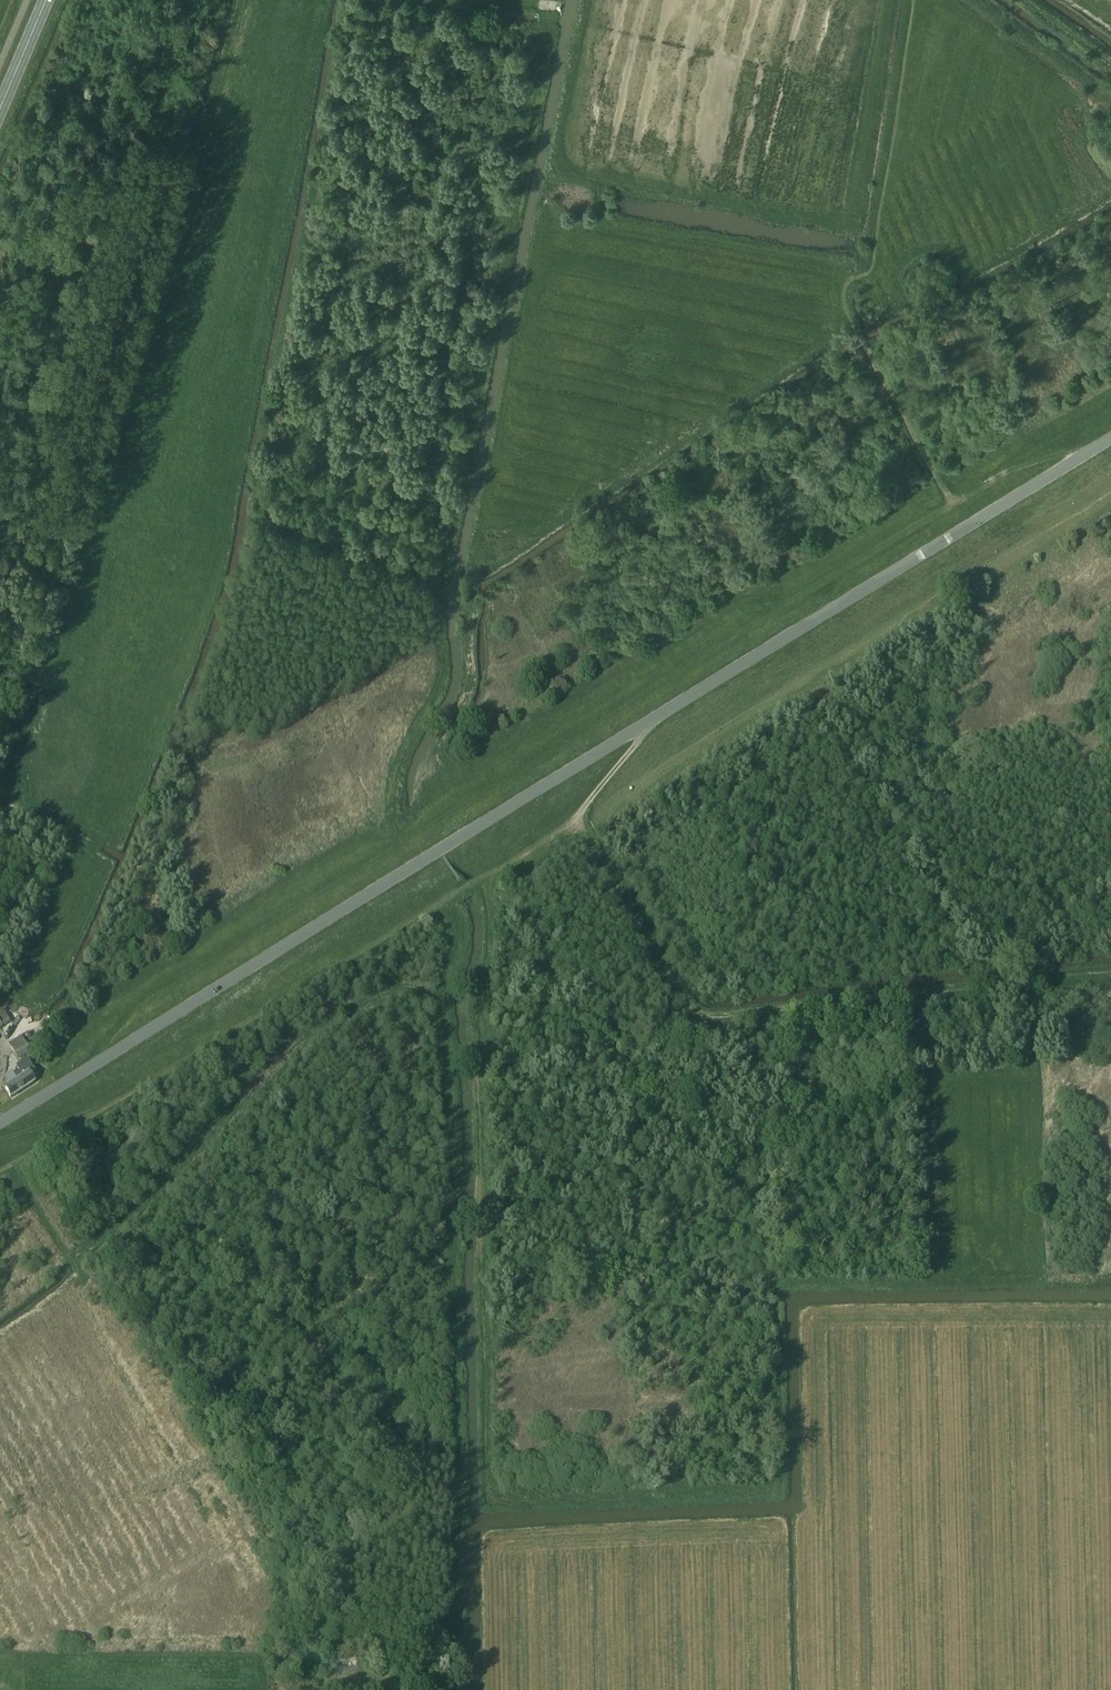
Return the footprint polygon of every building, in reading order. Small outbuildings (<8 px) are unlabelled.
[(965,600),(957,586),(946,593),(954,607),(965,600)] [(423,802),(422,801),(417,806),(410,809),(411,809),(416,808),(419,806),(422,804),(423,802)] [(463,876),(462,876),(448,853),(445,855),(460,878),(459,878),(462,882),(465,880),(463,876)] [(473,892),(477,889),(477,888),(470,893),(465,896),(465,897),(469,894),(471,893),(473,892)] [(28,1033),(8,1044),(17,1061),(30,1053),(27,1046),(32,1043),(32,1040),(28,1033)] [(14,1075),(16,1080),(5,1087),(11,1097),(35,1081),(32,1077),(37,1073),(28,1058),(16,1067),(19,1072),(14,1075)]
